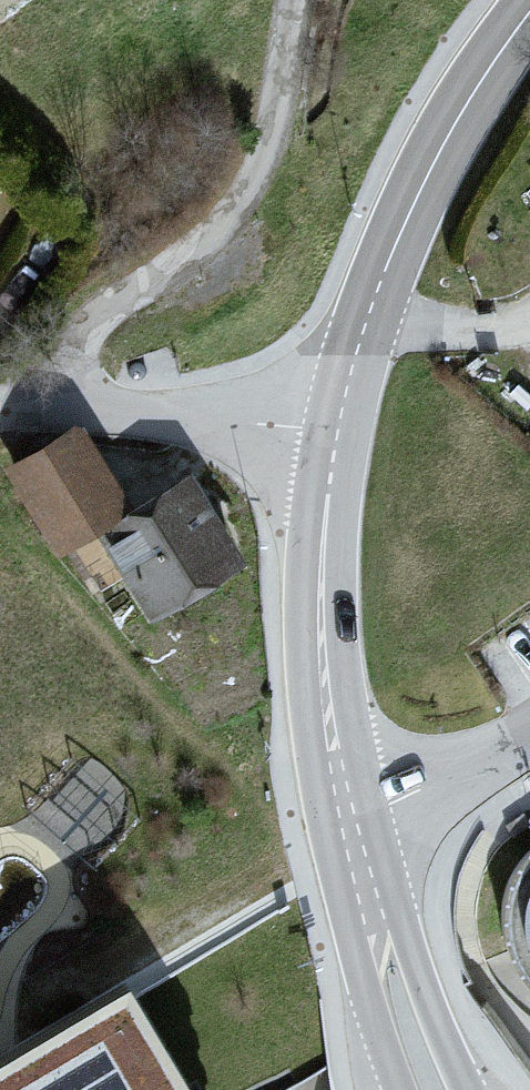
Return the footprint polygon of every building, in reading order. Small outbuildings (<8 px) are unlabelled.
[(80,435),(14,474),(60,552),(100,528),(151,614),(233,566),(187,489),(132,522),(80,435)] [(519,875),(500,911),(506,944),(529,987),(529,861),(519,875)] [(123,1004),(0,1078),(0,1089),(180,1089),(123,1004)]
